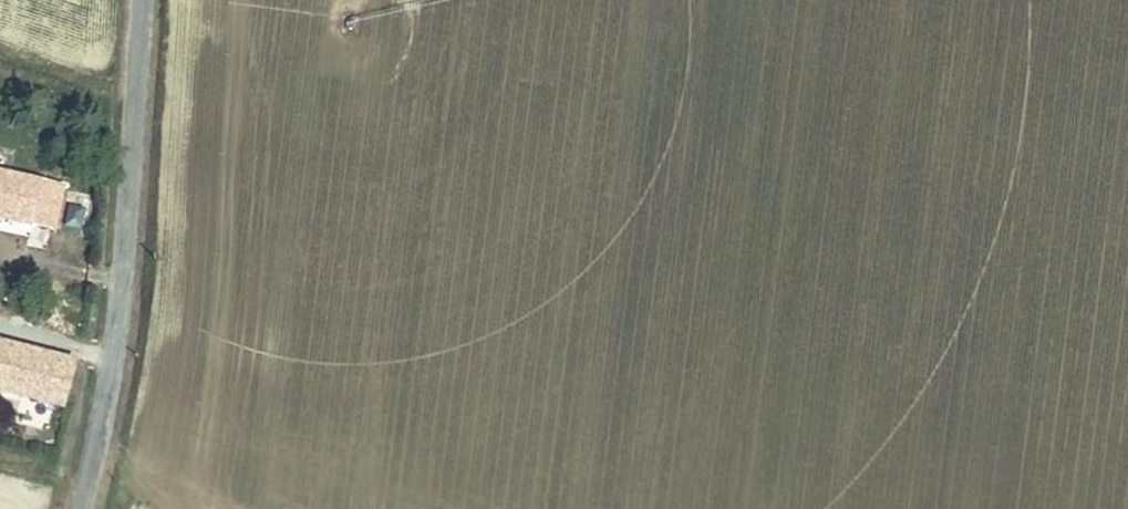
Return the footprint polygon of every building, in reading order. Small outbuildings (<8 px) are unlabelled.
[(65,192),(0,178),(0,221),(57,233),(65,192)] [(61,405),(73,359),(0,341),(0,389),(61,405)]
